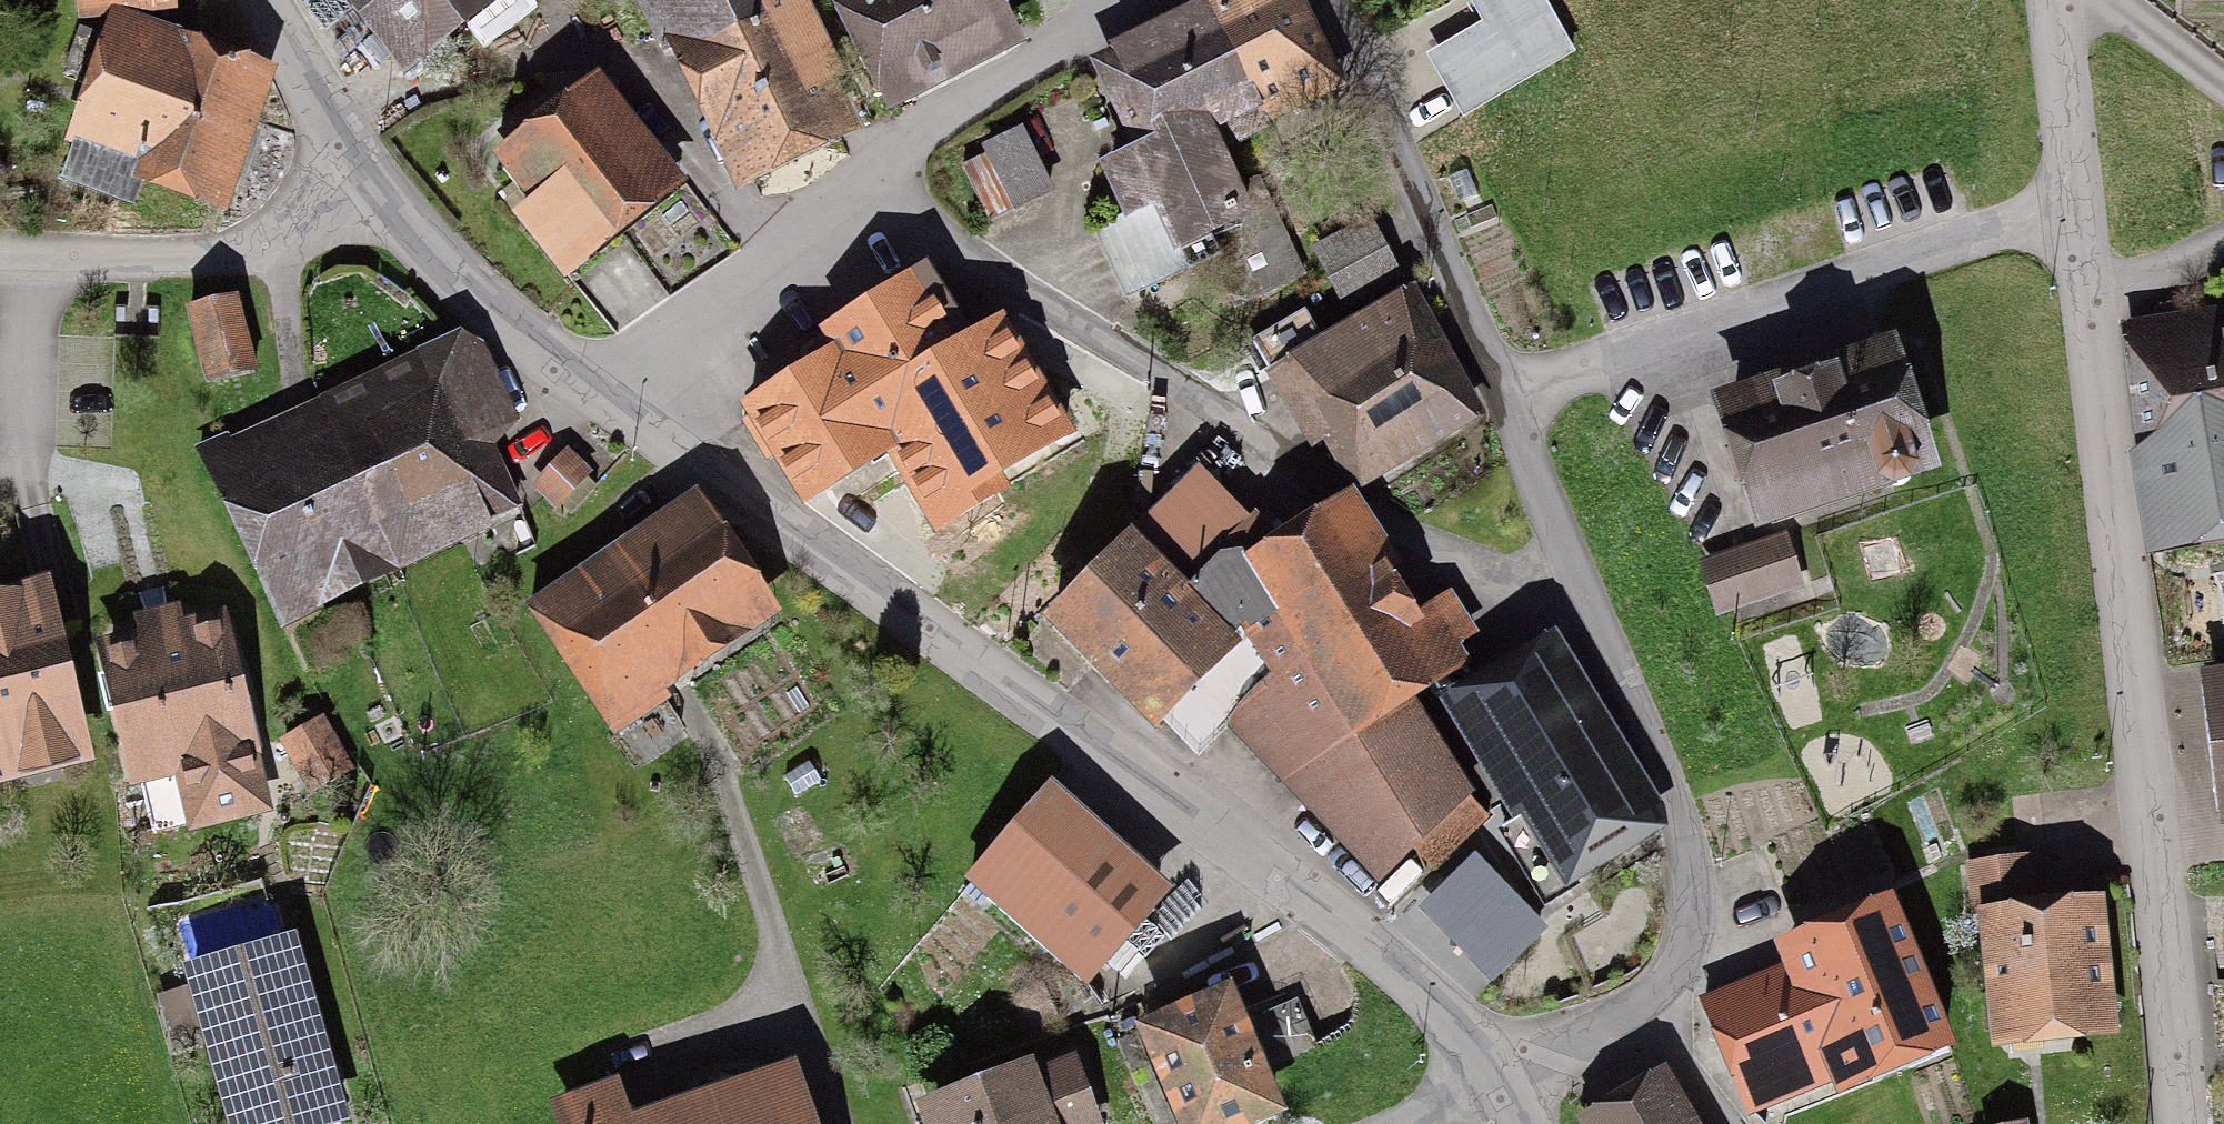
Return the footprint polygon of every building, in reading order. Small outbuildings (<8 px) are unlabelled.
[(82,18),(172,7),(171,0),(81,0),(82,18)] [(392,59),(468,0),(346,0),(392,59)] [(837,66),(804,0),(665,0),(682,36),(687,46),(702,77),(746,168),(835,124),(813,78),(837,66)] [(866,65),(882,95),(910,81),(999,37),(980,0),(833,0),(837,7),(835,8),(864,66),(866,65)] [(1260,109),(1326,77),(1288,0),(1244,0),(1213,15),(1260,109)] [(1571,51),(1543,0),(1474,0),(1521,81),(1571,51)] [(1101,228),(1133,295),(1214,257),(1237,305),(1303,274),(1258,180),(1231,193),(1213,155),(1268,128),(1259,109),(1260,109),(1213,15),(1115,62),(1159,154),(1108,178),(1127,216),(1101,228)] [(148,167),(216,191),(259,69),(121,20),(114,41),(81,29),(67,68),(100,80),(64,180),(134,205),(148,167)] [(522,218),(558,263),(660,183),(594,99),(572,117),(552,92),(500,133),(520,157),(503,170),(534,209),(522,218)] [(989,222),(1017,209),(1049,193),(1020,133),(988,149),(990,153),(963,167),(989,222)] [(1317,252),(1345,305),(1399,277),(1370,223),(1317,252)] [(902,293),(809,351),(821,371),(840,359),(869,407),(972,344),(926,267),(897,284),(902,293)] [(236,300),(190,310),(208,383),(254,371),(236,300)] [(1350,478),(1466,407),(1404,301),(1275,376),(1313,443),(1326,436),(1350,478)] [(933,514),(991,479),(1064,435),(998,328),(972,344),(869,407),(890,442),(933,514)] [(2223,450),(2223,338),(2149,349),(2165,461),(2223,450)] [(480,358),(453,356),(423,369),(428,379),(331,424),(365,499),(482,446),(477,433),(508,419),(480,358)] [(840,359),(821,371),(744,419),(769,460),(787,449),(812,488),(890,442),(869,407),(840,359)] [(1766,512),(1880,474),(1881,477),(1882,479),(1884,481),(1887,483),(1889,484),(1892,485),(1895,485),(1898,485),(1901,485),(1903,483),(1906,482),(1908,480),(1910,478),(1911,475),(1912,472),(1912,469),(1912,467),(1911,464),(1920,461),(1886,359),(1732,410),(1766,512)] [(230,471),(223,457),(207,464),(284,628),(309,616),(296,588),(386,547),(365,499),(331,424),(230,471)] [(482,446),(365,499),(386,547),(510,490),(489,443),(482,446)] [(2165,461),(2151,463),(2163,534),(2223,526),(2223,450),(2165,461)] [(539,485),(570,513),(596,487),(565,457),(539,485)] [(755,606),(685,504),(532,607),(615,729),(664,696),(650,676),(755,606)] [(1272,678),(1229,722),(1320,817),(1422,719),(1399,684),(1457,647),(1431,605),(1405,622),(1343,524),(1240,590),(1215,562),(1187,592),(1272,678)] [(1064,616),(1199,752),(1229,722),(1272,678),(1187,592),(1139,538),(1064,616)] [(1793,584),(1780,542),(1710,565),(1723,607),(1793,584)] [(28,761),(41,739),(44,739),(65,751),(76,749),(41,603),(7,611),(0,622),(0,767),(28,761)] [(144,645),(110,653),(153,831),(261,805),(218,627),(184,635),(180,619),(140,629),(144,645)] [(1564,861),(1643,812),(1544,651),(1463,700),(1532,812),(1502,830),(1546,902),(1577,883),(1564,861)] [(2223,764),(2223,682),(2213,683),(2223,764)] [(1435,870),(1488,818),(1422,719),(1320,817),(1380,878),(1413,847),(1435,870)] [(325,731),(285,741),(299,796),(338,787),(325,731)] [(1042,803),(991,861),(1104,960),(1155,901),(1042,803)] [(1475,845),(1418,902),(1497,981),(1554,924),(1475,845)] [(2092,911),(2035,917),(2029,860),(1974,866),(1980,927),(1994,926),(2004,1031),(2103,1020),(2092,911)] [(1711,1017),(1746,1098),(1838,1063),(1844,1076),(1946,1035),(1896,912),(1793,954),(1804,980),(1711,1017)] [(237,1123),(313,1123),(337,1117),(339,1116),(290,945),(194,973),(237,1123)] [(1222,999),(1150,1031),(1190,1123),(1231,1123),(1272,1106),(1256,1073),(1316,1047),(1297,1002),(1235,1029),(1222,999)] [(1074,1061),(933,1115),(937,1123),(1058,1123),(1093,1111),(1074,1061)] [(790,1076),(649,1123),(807,1123),(790,1076)] [(1660,1082),(1595,1122),(1597,1123),(1686,1123),(1660,1082)] [(563,1105),(570,1123),(623,1123),(611,1089),(563,1105)]
